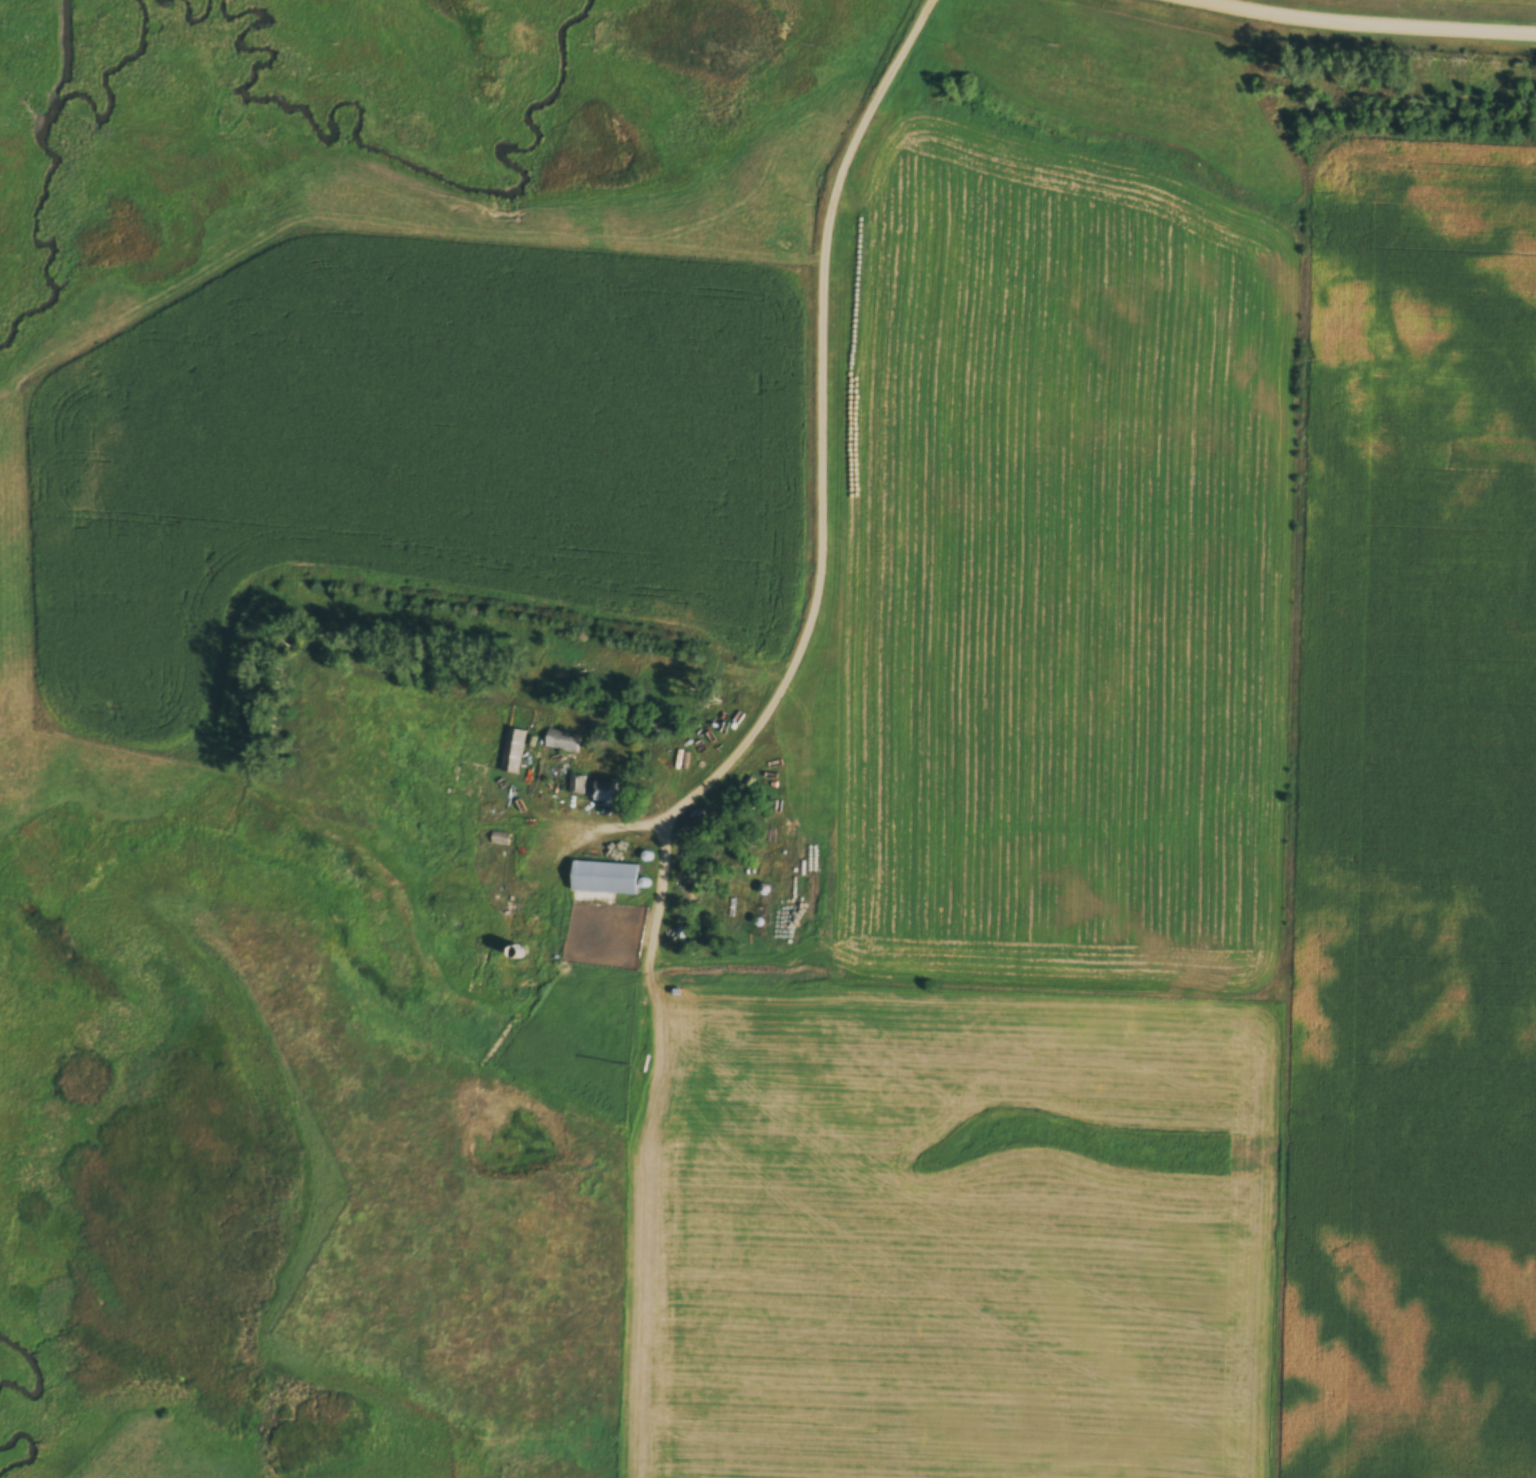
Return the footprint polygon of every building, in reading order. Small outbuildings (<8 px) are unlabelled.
[(528,733),(509,729),(499,773),(519,777),(528,733)] [(582,736),(548,730),(545,749),(579,754),(582,736)] [(586,796),(588,773),(573,772),(571,794),(586,796)] [(618,783),(591,783),(591,806),(618,806),(618,783)] [(637,897),(637,866),(572,864),(571,896),(637,897)]
